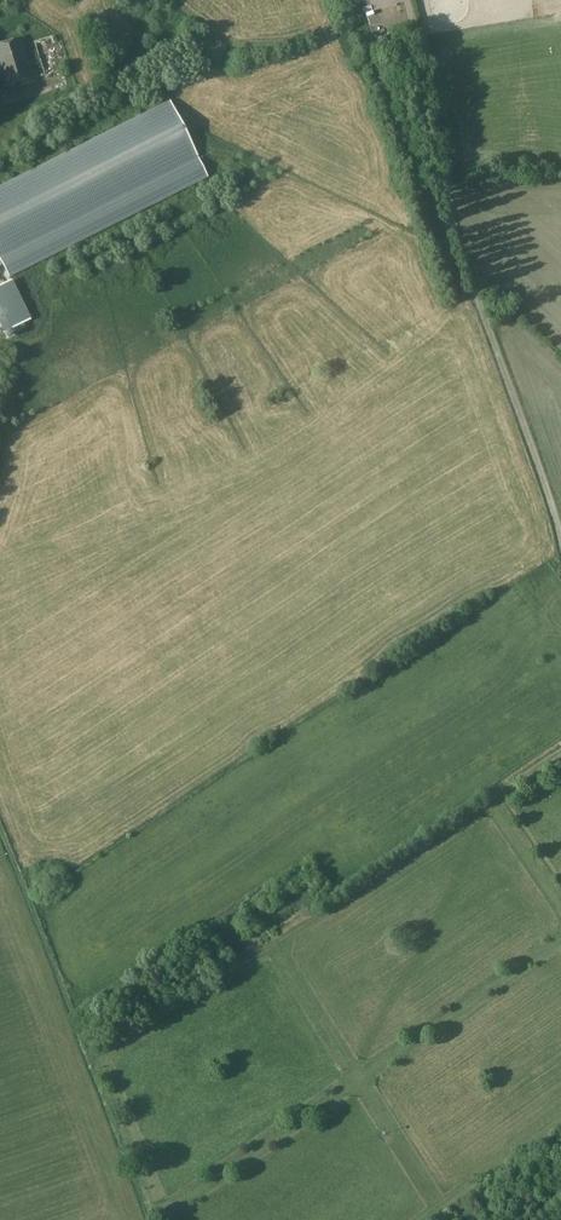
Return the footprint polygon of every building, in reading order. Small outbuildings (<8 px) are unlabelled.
[(383,56),(390,53),(383,34),(377,36),(383,56)] [(45,78),(63,72),(52,37),(34,42),(45,78)] [(4,88),(33,78),(22,38),(0,46),(0,76),(4,88)] [(134,189),(198,157),(170,100),(0,186),(0,257),(134,189)] [(0,306),(0,325),(4,333),(11,329),(0,306)]
